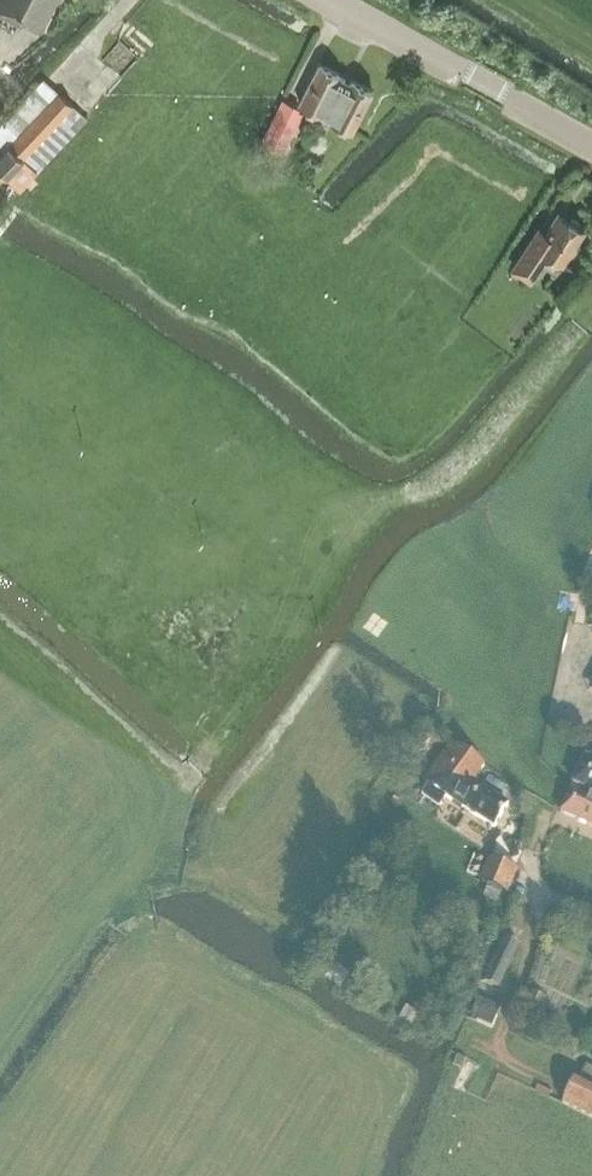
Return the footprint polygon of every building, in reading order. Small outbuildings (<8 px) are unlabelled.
[(21,25),(23,22),(41,31),(57,0),(0,0),(0,15),(21,25)] [(299,103),(314,110),(352,130),(372,90),(319,63),(299,103)] [(59,92),(45,79),(0,125),(0,142),(6,148),(0,155),(0,182),(6,176),(20,190),(87,119),(59,92)] [(584,229),(559,213),(546,233),(540,229),(514,269),(531,280),(548,254),(562,263),(584,229)] [(450,744),(424,783),(427,786),(421,795),(440,807),(445,798),(494,829),(508,806),(473,784),(484,767),(450,744)] [(591,793),(591,762),(585,759),(573,785),(591,793)] [(570,789),(560,813),(591,827),(591,799),(570,789)] [(518,870),(490,858),(479,884),(508,895),(518,870)] [(483,983),(498,990),(519,946),(504,939),(483,983)] [(546,999),(532,992),(523,1008),(538,1016),(546,999)] [(491,1029),(500,1009),(485,1002),(476,1022),(491,1029)] [(585,1068),(578,1082),(574,1080),(562,1104),(591,1119),(591,1071),(585,1068)]
